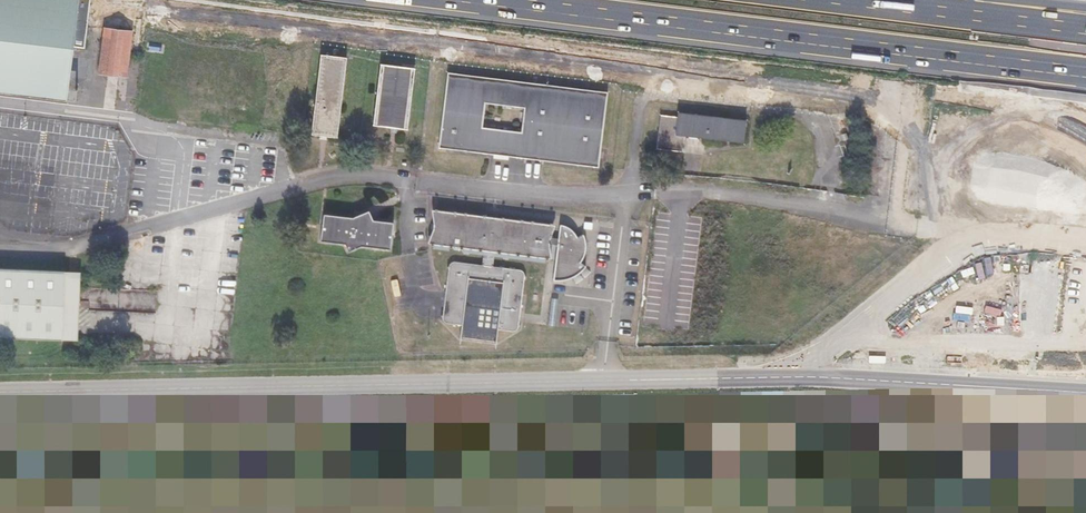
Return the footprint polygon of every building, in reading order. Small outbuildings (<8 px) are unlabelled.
[(77,102),(78,91),(70,90),(75,49),(86,50),(92,0),(0,0),(0,93),(77,102)] [(135,32),(106,29),(101,74),(130,78),(135,32)] [(348,58),(322,56),(315,136),(341,139),(348,58)] [(416,69),(382,65),(375,127),(409,130),(416,69)] [(608,91),(448,73),(439,151),(599,169),(608,91)] [(663,116),(661,152),(684,153),(685,139),(746,142),(747,119),(680,116),(679,117),(663,116)] [(550,226),(437,212),(434,246),(548,259),(550,226)] [(359,219),(327,216),(324,244),(346,245),(351,253),(363,249),(393,250),(395,225),(372,222),(369,216),(365,216),(359,219)] [(458,264),(449,269),(444,322),(462,327),(462,340),(497,342),(498,332),(517,332),(522,326),(526,277),(521,271),(458,264)] [(0,271),(0,340),(64,342),(67,273),(0,271)]
